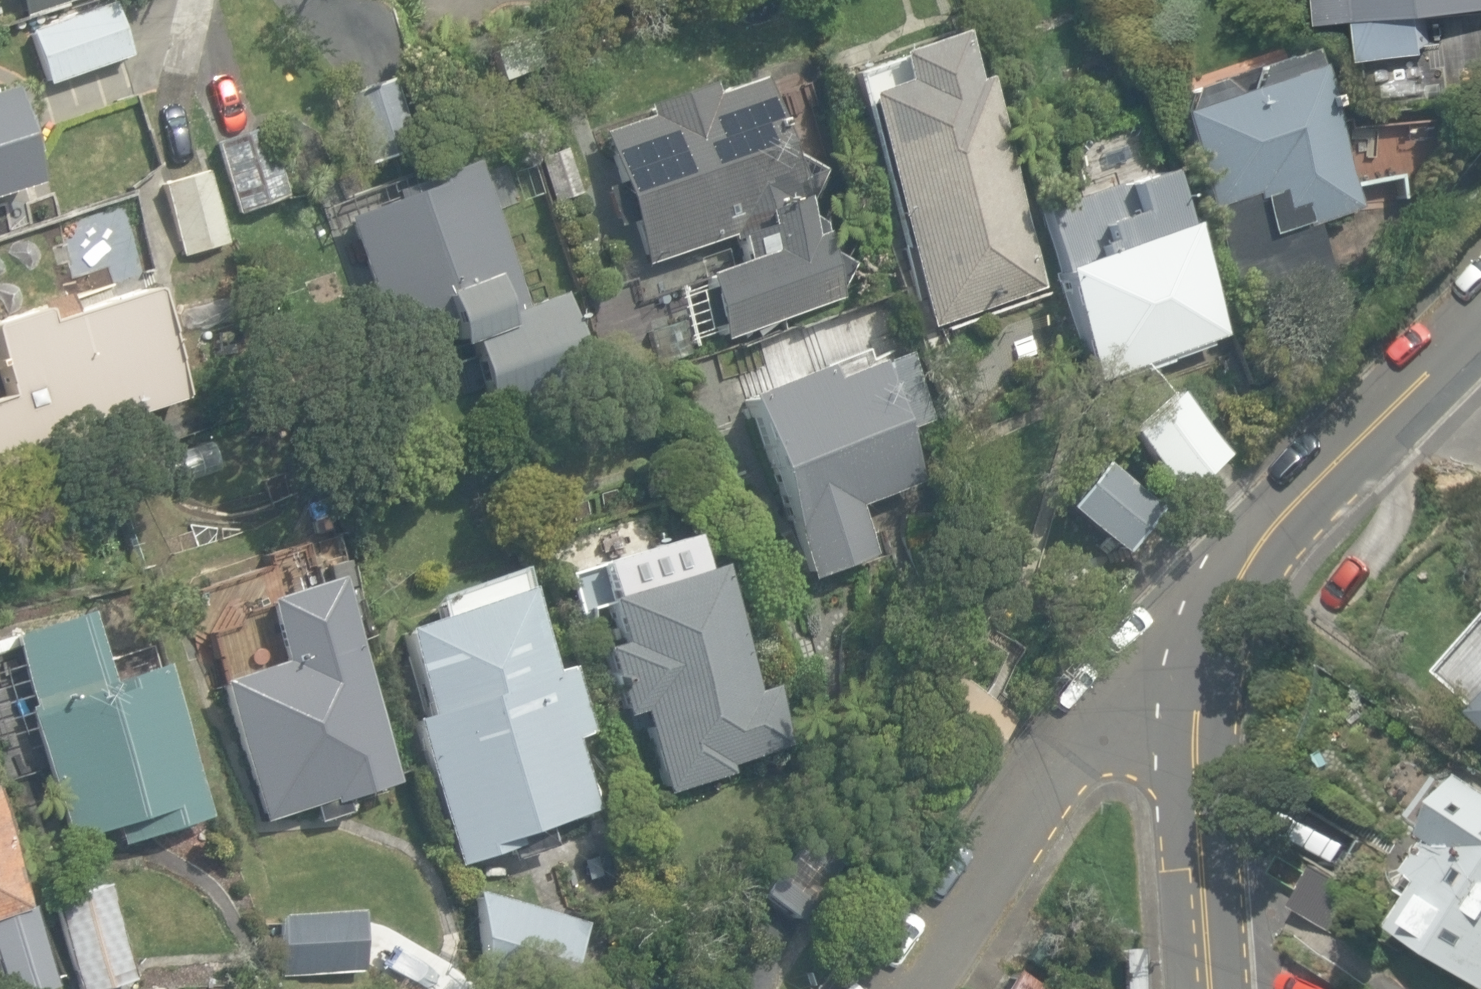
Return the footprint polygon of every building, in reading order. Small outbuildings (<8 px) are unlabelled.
[(73,0),(14,0),(20,18),(73,0)] [(1369,51),(1430,47),(1446,45),(1442,6),(1480,3),(1480,0),(1325,0),(1327,18),(1367,15),(1369,51)] [(29,31),(48,83),(125,56),(106,4),(29,31)] [(851,104),(928,325),(1045,284),(973,75),(960,80),(943,31),(878,53),(880,59),(837,74),(848,105),(851,104)] [(1247,68),(1244,81),(1241,90),(1226,96),(1206,82),(1180,89),(1173,114),(1169,116),(1236,304),(1328,272),(1312,225),(1358,209),(1355,201),(1399,201),(1342,121),(1329,127),(1301,49),(1247,68)] [(695,278),(718,341),(854,292),(839,253),(830,256),(795,156),(786,160),(756,77),(710,93),(706,81),(638,105),(642,117),(596,133),(613,180),(597,186),(612,229),(624,225),(639,265),(728,233),(740,261),(695,278)] [(338,97),(362,165),(413,147),(388,79),(338,97)] [(3,89),(0,90),(0,198),(34,187),(3,89)] [(210,141),(238,216),(285,198),(257,123),(210,141)] [(538,156),(552,206),(577,199),(563,149),(538,156)] [(460,338),(490,420),(587,384),(544,266),(517,276),(475,161),(461,166),(339,211),(387,344),(436,327),(443,345),(460,338)] [(1050,269),(1089,379),(1219,334),(1176,212),(1170,214),(1155,169),(1116,182),(1124,205),(1111,210),(1101,183),(1034,206),(1056,267),(1050,269)] [(158,184),(181,255),(226,241),(203,170),(158,184)] [(89,444),(82,425),(121,412),(124,421),(181,402),(144,291),(65,317),(60,302),(0,321),(0,382),(5,396),(0,398),(0,474),(89,444)] [(736,394),(787,530),(917,481),(897,430),(925,419),(899,348),(825,376),(819,362),(736,394)] [(1120,435),(1178,495),(1222,452),(1164,392),(1120,435)] [(1058,501),(1127,548),(1155,507),(1086,460),(1058,501)] [(632,712),(661,799),(726,777),(721,764),(781,744),(762,687),(742,694),(699,564),(680,570),(675,553),(590,565),(614,638),(591,646),(615,718),(632,712)] [(306,805),(312,823),(348,809),(344,798),(390,782),(321,577),(254,600),(255,605),(238,611),(228,623),(204,631),(213,657),(205,676),(210,691),(215,689),(259,820),(306,805)] [(402,718),(453,864),(503,847),(507,860),(551,845),(544,824),(590,808),(566,736),(584,730),(561,663),(542,669),(513,585),(388,629),(417,713),(402,718)] [(110,824),(117,844),(203,814),(151,664),(145,666),(137,645),(92,660),(75,610),(1,635),(25,704),(20,706),(67,840),(110,824)] [(1480,986),(1480,787),(1465,777),(1426,837),(1431,840),(1429,843),(1407,876),(1413,880),(1409,886),(1420,893),(1398,927),(1402,930),(1400,934),(1480,986)] [(1287,843),(1343,877),(1363,844),(1307,809),(1287,843)] [(759,891),(801,919),(843,856),(801,828),(759,891)] [(1,988),(35,988),(54,982),(24,900),(17,903),(0,858),(0,987),(1,988)] [(1292,910),(1353,950),(1380,908),(1319,869),(1316,873),(1292,910)] [(80,988),(98,988),(131,977),(97,883),(48,901),(80,988)] [(507,988),(563,988),(583,925),(468,889),(482,981),(507,988)] [(280,914),(284,975),(361,970),(358,909),(280,914)] [(1307,967),(1293,988),(1343,988),(1307,967)] [(1012,972),(1002,988),(1039,988),(1012,972)]
